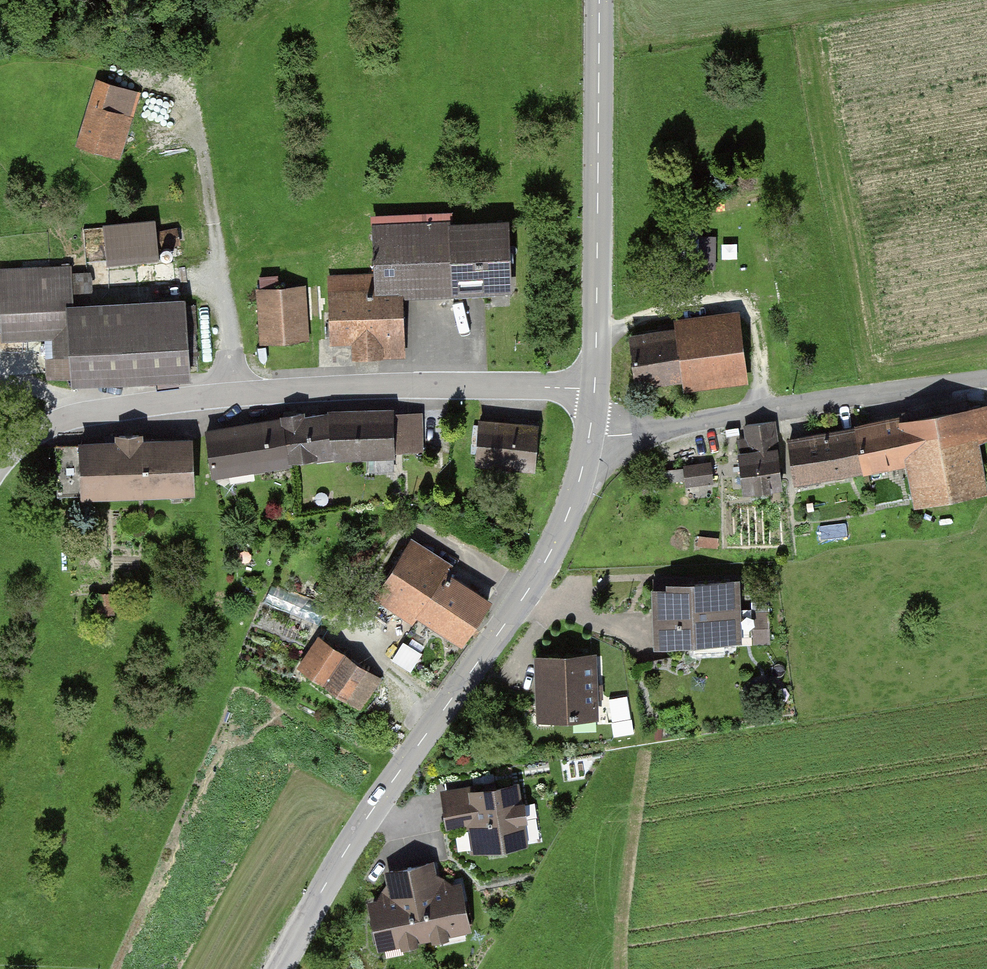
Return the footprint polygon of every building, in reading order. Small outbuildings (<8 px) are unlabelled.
[(142,96),(99,83),(80,145),(124,157),(142,96)] [(155,222),(102,226),(104,260),(158,256),(155,222)] [(405,294),(512,290),(510,225),(372,230),(374,275),(330,277),(332,344),(352,343),(353,361),(408,359),(405,294)] [(185,300),(74,305),(73,271),(0,273),(0,322),(1,337),(67,334),(69,375),(188,370),(185,300)] [(307,287),(258,289),(260,339),(309,337),(307,287)] [(746,325),(629,338),(635,393),(752,379),(746,325)] [(392,406),(329,408),(331,457),(369,455),(370,475),(395,474),(392,406)] [(855,430),(862,470),(905,463),(912,502),(983,490),(975,443),(986,440),(986,407),(855,430)] [(331,457),(329,408),(268,417),(271,465),(331,457)] [(539,421),(474,416),(471,458),(535,463),(539,421)] [(271,465),(268,417),(207,425),(212,473),(271,465)] [(782,490),(774,425),(747,429),(750,453),(737,455),(742,495),(782,490)] [(862,470),(855,430),(790,441),(797,481),(862,470)] [(192,442),(57,449),(59,496),(194,489),(192,442)] [(711,459),(683,462),(685,484),(714,482),(711,459)] [(684,481),(683,470),(662,471),(663,483),(684,481)] [(461,641),(489,598),(449,571),(456,560),(413,532),(370,596),(410,622),(417,612),(461,641)] [(741,581),(649,585),(652,644),(743,640),(741,581)] [(285,633),(308,643),(325,604),(275,582),(266,602),(294,614),(285,633)] [(755,612),(757,640),(772,639),(771,611),(755,612)] [(381,677),(321,636),(300,668),(360,708),(381,677)] [(593,652),(534,654),(536,719),(595,718),(593,652)] [(528,844),(518,783),(468,790),(469,797),(446,801),(449,825),(471,822),(476,852),(528,844)] [(372,905),(380,944),(466,925),(458,887),(435,891),(429,863),(390,872),(396,900),(372,905)]
